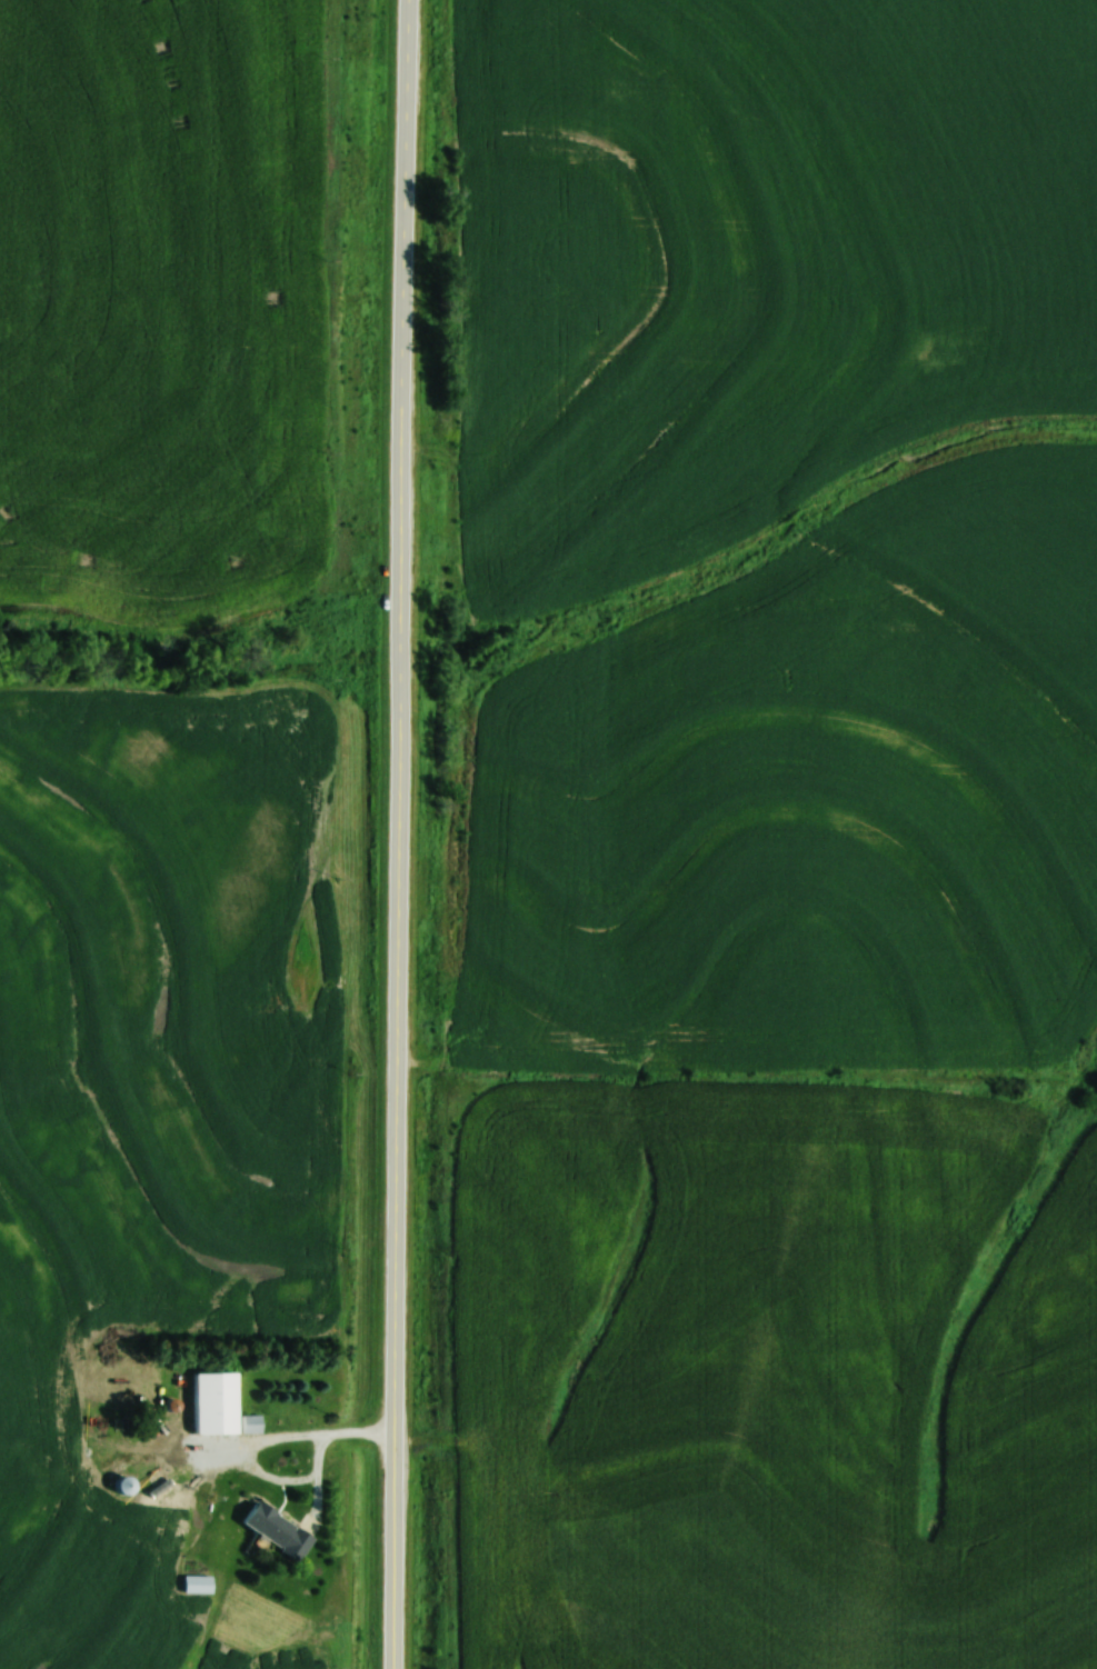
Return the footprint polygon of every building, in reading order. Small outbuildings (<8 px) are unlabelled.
[(241,1434),(241,1372),(196,1372),(197,1434),(241,1434)] [(122,1494),(137,1493),(136,1477),(121,1478),(122,1494)] [(317,1535),(256,1499),(242,1523),(303,1558),(317,1535)] [(213,1575),(185,1575),(185,1593),(213,1593),(213,1575)]
